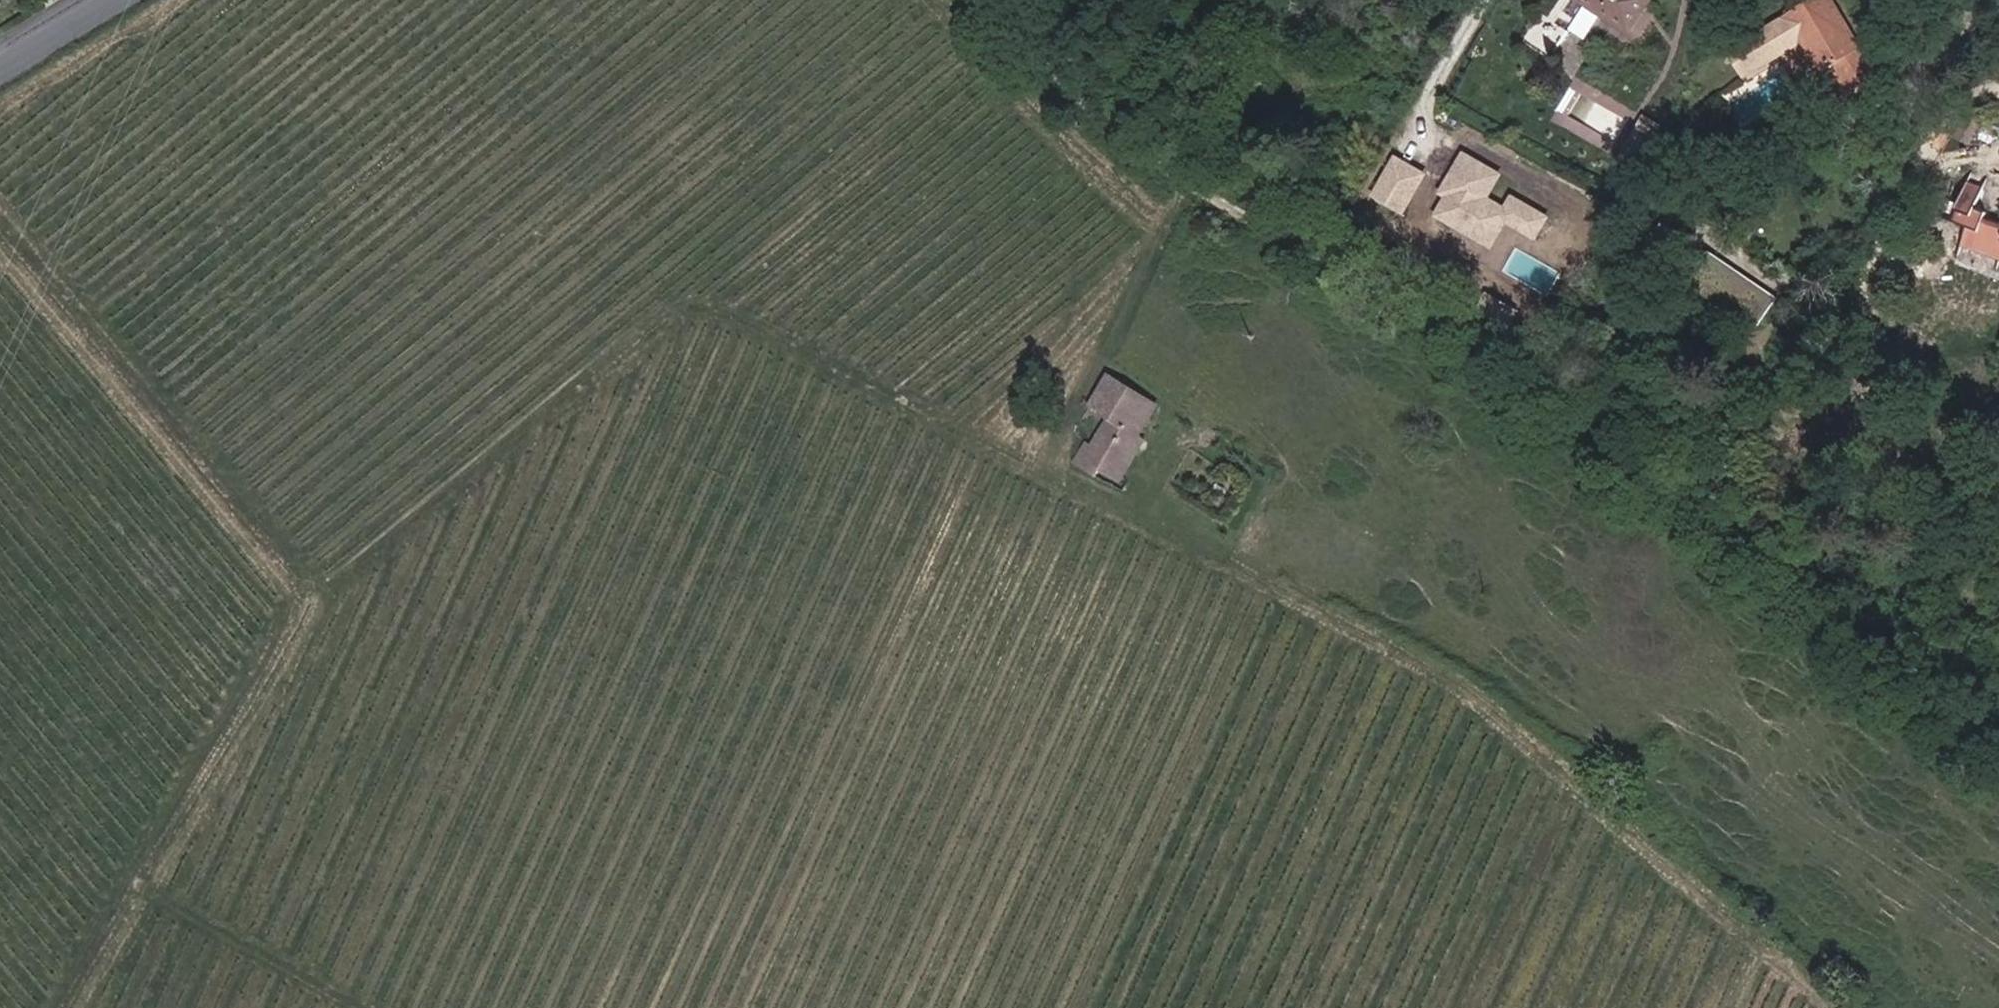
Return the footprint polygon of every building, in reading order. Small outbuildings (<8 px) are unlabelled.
[(1630,32),(1650,0),(1581,0),(1630,32)] [(1831,0),(1818,0),(1731,53),(1745,76),(1801,42),(1818,71),(1831,63),(1837,71),(1849,92),(1876,76),(1831,0)] [(1584,36),(1597,16),(1583,8),(1571,27),(1584,36)] [(1550,59),(1567,32),(1540,14),(1523,41),(1550,59)] [(1849,92),(1837,71),(1833,74),(1845,94),(1849,92)] [(1639,170),(1663,128),(1642,117),(1618,159),(1639,170)] [(1821,145),(1814,134),(1806,138),(1801,141),(1808,153),(1821,145)] [(1501,173),(1460,150),(1435,193),(1440,196),(1429,215),(1489,250),(1504,224),(1535,242),(1550,216),(1509,192),(1502,204),(1487,196),(1501,173)] [(1425,172),(1392,154),(1369,197),(1402,214),(1425,172)] [(1985,219),(1987,213),(1976,209),(1982,189),(1966,184),(1959,204),(1950,200),(1944,217),(1968,225),(1962,242),(1998,255),(1998,224),(1985,219)] [(1737,283),(1709,263),(1693,286),(1709,297),(1717,284),(1730,293),(1737,283)] [(1771,306),(1737,283),(1730,293),(1717,284),(1709,297),(1693,286),(1666,326),(1700,349),(1726,310),(1754,330),(1771,306)] [(1111,417),(1128,389),(1108,377),(1091,406),(1111,417)] [(1110,484),(1156,406),(1128,389),(1111,417),(1093,446),(1087,442),(1074,463),(1110,484)]
